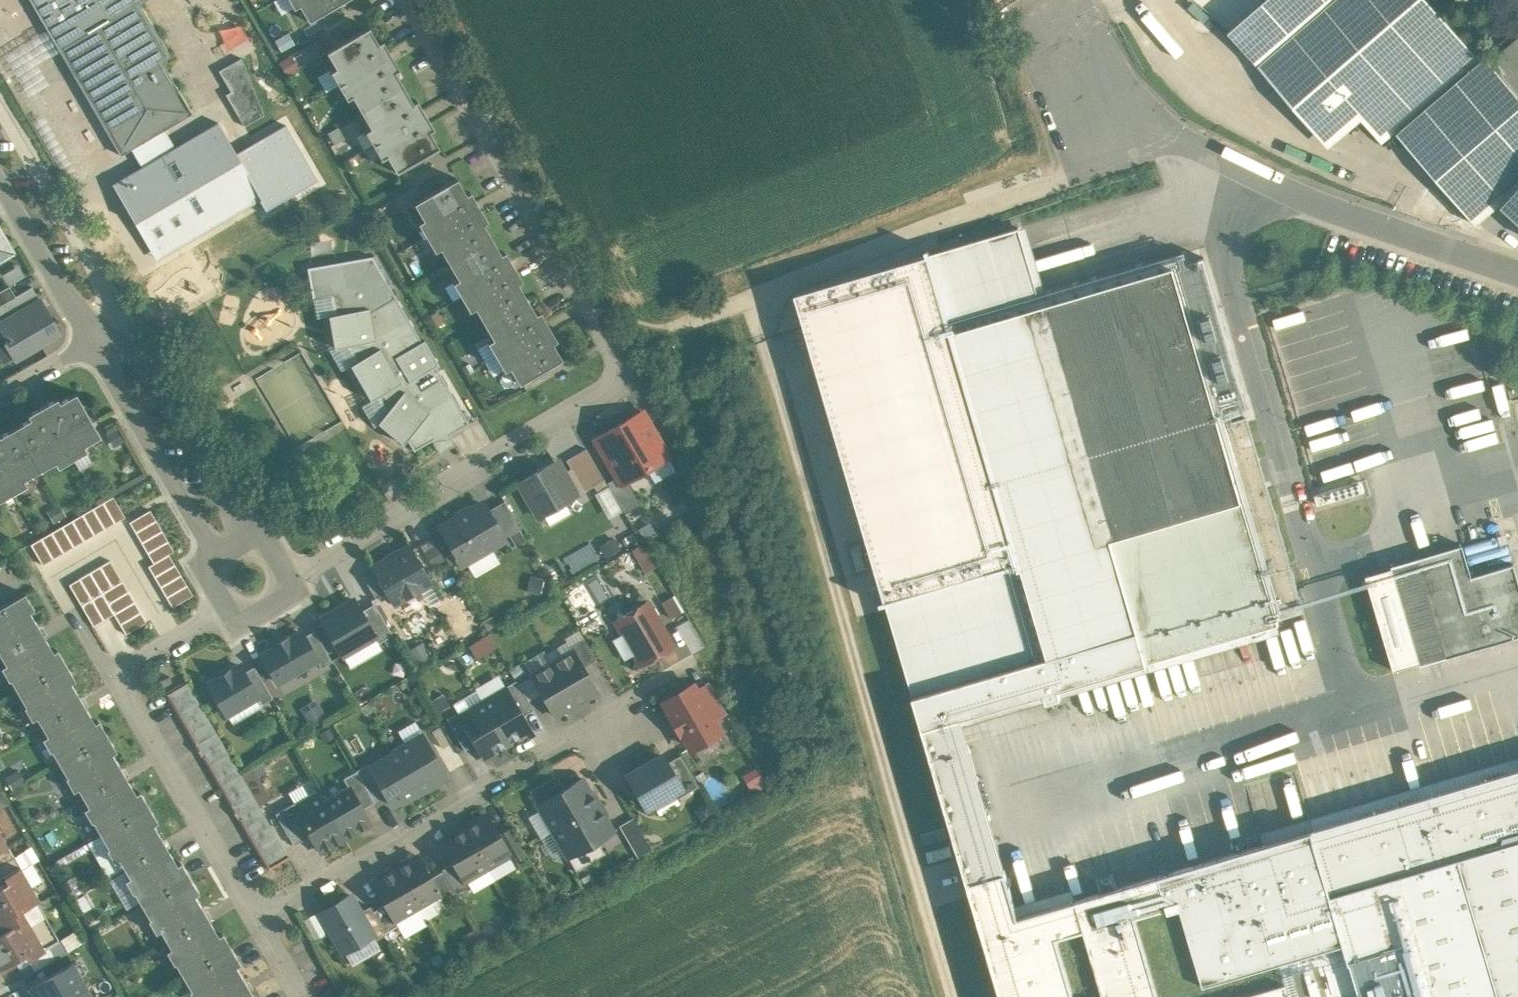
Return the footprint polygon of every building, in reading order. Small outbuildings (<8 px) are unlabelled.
[(49,32),(59,48),(120,154),(132,147),(164,128),(192,113),(161,61),(170,56),(139,3),(144,0),(30,0),(49,32)] [(300,3),(309,19),(343,0),(289,0),(293,7),(300,3)] [(1237,23),(1276,67),(1354,0),(1264,0),(1237,23)] [(1276,67),(1314,113),(1307,119),(1316,130),(1324,123),(1328,129),(1359,103),(1450,25),(1429,0),(1354,0),(1276,67)] [(219,29),(226,47),(248,38),(241,21),(219,29)] [(1450,25),(1359,103),(1389,139),(1397,133),(1481,61),(1450,25)] [(346,99),(352,95),(362,111),(404,87),(394,71),(399,68),(383,40),(378,43),(368,27),(327,51),(336,66),(329,70),(346,99)] [(1490,60),(1517,93),(1517,37),(1490,60)] [(241,57),(218,70),(230,91),(225,94),(244,125),(263,114),(241,57)] [(1397,133),(1475,223),(1514,190),(1515,189),(1517,186),(1517,93),(1490,60),(1490,61),(1486,57),(1481,61),(1397,133)] [(381,158),(387,154),(397,171),(439,147),(429,131),(434,128),(417,99),(412,102),(404,87),(362,111),(371,127),(365,130),(381,158)] [(174,146),(164,128),(132,147),(142,166),(113,183),(157,259),(263,197),(218,120),(174,146)] [(434,250),(440,246),(450,263),(492,238),(482,223),(487,220),(471,191),(466,194),(456,178),(415,202),(424,218),(417,221),(434,250)] [(1515,189),(1514,190),(1501,204),(1517,220),(1517,187),(1515,189)] [(1061,696),(1059,688),(1278,624),(1277,618),(1303,610),(1247,417),(1220,424),(1174,265),(1042,304),(1019,227),(931,253),(1022,563),(887,602),(914,696),(967,882),(1006,871),(963,725),(1050,699),(1055,702),(1058,697),(1061,696)] [(12,251),(0,230),(0,258),(12,251)] [(469,310),(475,306),(483,320),(525,296),(517,282),(522,279),(505,251),(501,254),(492,238),(450,263),(459,277),(452,281),(469,310)] [(1022,563),(931,253),(796,292),(806,325),(887,602),(1022,563)] [(413,450),(433,440),(453,437),(450,433),(469,421),(436,366),(441,363),(425,336),(421,338),(371,254),(308,265),(313,298),(332,294),(336,313),(330,314),(335,344),(348,341),(358,359),(351,363),(372,400),(380,395),(388,408),(377,421),(402,440),(406,435),(413,450)] [(17,356),(63,329),(44,296),(0,322),(0,327),(17,356)] [(503,369),(510,365),(520,382),(561,358),(551,341),(556,338),(540,310),(535,313),(525,296),(483,320),(494,337),(487,341),(503,369)] [(348,341),(335,344),(330,345),(343,368),(351,363),(358,359),(348,341)] [(86,450),(83,444),(98,436),(74,392),(58,401),(56,397),(27,413),(30,418),(15,426),(39,469),(54,461),(56,466),(86,450)] [(375,424),(377,421),(388,408),(380,395),(372,400),(363,405),(375,424)] [(642,411),(595,438),(617,476),(621,483),(626,480),(668,455),(642,411)] [(23,478),(39,469),(15,426),(0,435),(0,498),(26,484),(23,478)] [(594,484),(576,454),(566,460),(584,490),(594,484)] [(553,462),(519,482),(539,516),(578,493),(565,470),(560,473),(553,462)] [(639,504),(626,480),(621,483),(617,476),(607,482),(624,513),(639,504)] [(115,496),(30,540),(41,561),(126,516),(115,496)] [(520,528),(504,500),(487,510),(503,538),(520,528)] [(482,503),(441,527),(462,562),(503,538),(487,510),(482,503)] [(151,508),(129,519),(171,605),(193,594),(151,508)] [(1497,535),(1463,545),(1466,555),(1500,545),(1497,535)] [(1500,545),(1466,555),(1469,565),(1510,552),(1507,543),(1500,545)] [(410,545),(372,567),(374,571),(386,591),(393,603),(431,581),(410,545)] [(1422,663),(1517,635),(1517,578),(1514,564),(1513,564),(1472,576),(1462,545),(1461,545),(1393,565),(1392,566),(1421,663),(1422,663)] [(386,591),(374,571),(364,577),(376,597),(386,591)] [(676,593),(662,598),(668,616),(682,611),(676,593)] [(25,594),(0,608),(0,652),(7,664),(2,667),(9,679),(11,678),(19,692),(66,665),(57,649),(53,652),(30,612),(34,610),(25,594)] [(118,608),(110,595),(101,600),(109,613),(118,608)] [(360,611),(353,598),(321,617),(343,654),(374,636),(375,636),(360,611)] [(647,600),(615,620),(641,664),(673,645),(647,600)] [(392,634),(374,603),(360,611),(375,636),(374,636),(378,642),(392,634)] [(332,661),(314,630),(304,636),(317,658),(316,659),(321,667),(332,661)] [(302,632),(289,640),(287,637),(273,645),(275,648),(262,655),(277,681),(316,659),(317,658),(304,636),(302,632)] [(596,658),(584,637),(570,645),(573,651),(573,650),(582,666),(596,658)] [(582,666),(573,650),(573,651),(552,662),(575,702),(596,690),(582,666)] [(532,674),(531,675),(540,690),(554,715),(575,702),(552,662),(532,674)] [(75,680),(66,665),(19,692),(27,706),(26,707),(32,719),(38,715),(49,735),(44,738),(51,750),(53,749),(61,763),(108,736),(99,720),(94,723),(70,682),(75,680)] [(244,672),(240,665),(208,683),(226,714),(257,696),(258,695),(244,672)] [(272,697),(254,666),(244,672),(258,695),(257,696),(261,703),(272,697)] [(529,669),(515,678),(516,680),(527,698),(540,690),(531,675),(532,674),(529,669)] [(186,680),(165,692),(171,703),(192,691),(186,680)] [(505,686),(506,688),(507,687),(523,715),(533,709),(527,698),(516,680),(505,686)] [(726,712),(708,681),(694,689),(712,720),(726,712)] [(692,685),(664,701),(672,714),(671,715),(680,731),(681,730),(690,746),(718,730),(712,720),(694,689),(692,685)] [(523,715),(507,687),(506,688),(483,702),(506,743),(525,732),(528,722),(523,715)] [(192,691),(171,703),(177,713),(198,701),(192,691)] [(320,716),(317,707),(320,705),(317,698),(303,703),(310,720),(320,716)] [(198,701),(177,713),(183,723),(204,711),(198,701)] [(506,743),(483,702),(460,715),(459,715),(475,743),(479,751),(489,753),(506,743)] [(204,711),(183,723),(189,733),(210,721),(204,711)] [(459,715),(460,715),(458,711),(446,718),(465,749),(475,743),(459,715)] [(210,721),(189,733),(196,744),(216,732),(210,721)] [(196,744),(195,744),(201,755),(202,755),(222,743),(216,732),(196,744)] [(447,773),(423,733),(395,749),(419,790),(423,787),(424,788),(437,781),(436,779),(447,773)] [(116,750),(108,736),(61,763),(69,776),(67,777),(74,789),(78,787),(90,806),(85,809),(92,820),(94,819),(101,832),(148,805),(140,791),(136,793),(112,753),(116,750)] [(222,743),(202,755),(208,765),(228,753),(222,743)] [(419,790),(395,749),(392,751),(394,754),(370,767),(370,768),(385,795),(390,804),(400,798),(401,800),(419,790)] [(228,753),(208,765),(214,775),(234,763),(228,753)] [(661,754),(627,774),(645,806),(679,787),(680,786),(666,762),(661,754)] [(698,785),(680,754),(666,762),(680,786),(679,787),(683,793),(698,785)] [(234,763),(214,775),(220,785),(240,773),(234,763)] [(370,768),(370,767),(367,763),(356,769),(356,770),(374,801),(385,795),(370,768)] [(752,791),(767,782),(757,765),(742,774),(752,791)] [(1313,829),(1170,871),(1164,868),(1161,874),(1158,875),(1166,903),(1179,899),(1204,983),(1296,955),(1308,996),(1517,996),(1517,769),(1313,829)] [(374,801),(356,770),(343,777),(349,788),(350,787),(362,807),(374,801)] [(240,773),(220,785),(226,796),(246,783),(240,773)] [(555,774),(529,790),(537,803),(563,788),(555,774)] [(563,788),(537,803),(552,829),(597,803),(582,777),(563,788)] [(246,783),(226,796),(232,806),(252,794),(246,783)] [(362,807),(350,787),(349,788),(324,802),(344,837),(371,821),(362,807)] [(344,837),(324,802),(318,792),(296,805),(294,806),(311,834),(320,851),(344,837)] [(252,794),(232,806),(231,806),(237,817),(238,817),(259,805),(252,794)] [(294,806),(296,805),(294,802),(275,813),(293,844),(311,834),(294,806)] [(597,803),(552,829),(567,855),(596,839),(612,829),(597,803)] [(158,821),(148,805),(101,832),(110,846),(108,847),(115,860),(121,857),(131,876),(126,879),(134,893),(136,891),(143,904),(190,876),(182,862),(178,864),(154,823),(158,821)] [(259,805),(238,817),(244,827),(265,815),(259,805)] [(498,835),(486,814),(464,827),(486,865),(508,853),(509,852),(498,835)] [(265,815),(244,827),(250,837),(271,825),(265,815)] [(271,825),(250,837),(256,848),(277,835),(271,825)] [(464,827),(441,840),(453,861),(464,878),(486,865),(464,827)] [(510,828),(498,835),(509,852),(508,853),(512,859),(524,852),(510,828)] [(277,835),(256,848),(262,858),(283,846),(277,835)] [(596,839),(567,855),(575,869),(604,852),(596,839)] [(0,850),(0,863),(14,855),(8,845),(0,850)] [(283,846),(262,858),(268,868),(289,856),(283,846)] [(0,863),(0,877),(3,876),(3,875),(20,866),(14,855),(0,863)] [(417,855),(395,868),(417,906),(438,893),(439,893),(430,877),(417,855)] [(464,878),(453,861),(441,868),(454,891),(455,892),(468,885),(464,878)] [(22,909),(39,899),(20,866),(3,876),(7,881),(0,885),(0,968),(25,954),(28,959),(45,950),(22,909)] [(395,868),(372,881),(385,903),(394,919),(395,918),(417,906),(395,868)] [(442,870),(430,877),(439,893),(438,893),(441,898),(454,891),(442,870)] [(1296,955),(1204,983),(1179,899),(1166,903),(1158,875),(1019,916),(1006,871),(967,882),(1002,996),(1308,996),(1296,955)] [(1098,885),(1115,883),(1114,873),(1097,874),(1098,885)] [(199,892),(190,876),(143,904),(150,914),(148,915),(157,930),(162,927),(173,947),(168,950),(175,962),(177,960),(186,976),(233,949),(223,933),(219,936),(195,894),(199,892)] [(360,911),(350,894),(320,911),(343,951),(372,934),(373,933),(360,911)] [(385,903),(373,910),(385,931),(386,931),(398,923),(395,918),(394,919),(385,903)] [(373,910),(370,905),(360,911),(373,933),(372,934),(375,939),(386,932),(386,931),(385,931),(373,910)] [(233,949),(186,976),(193,988),(191,989),(195,996),(255,996),(236,965),(241,963),(233,949)] [(80,958),(40,982),(49,996),(103,996),(80,958)]
